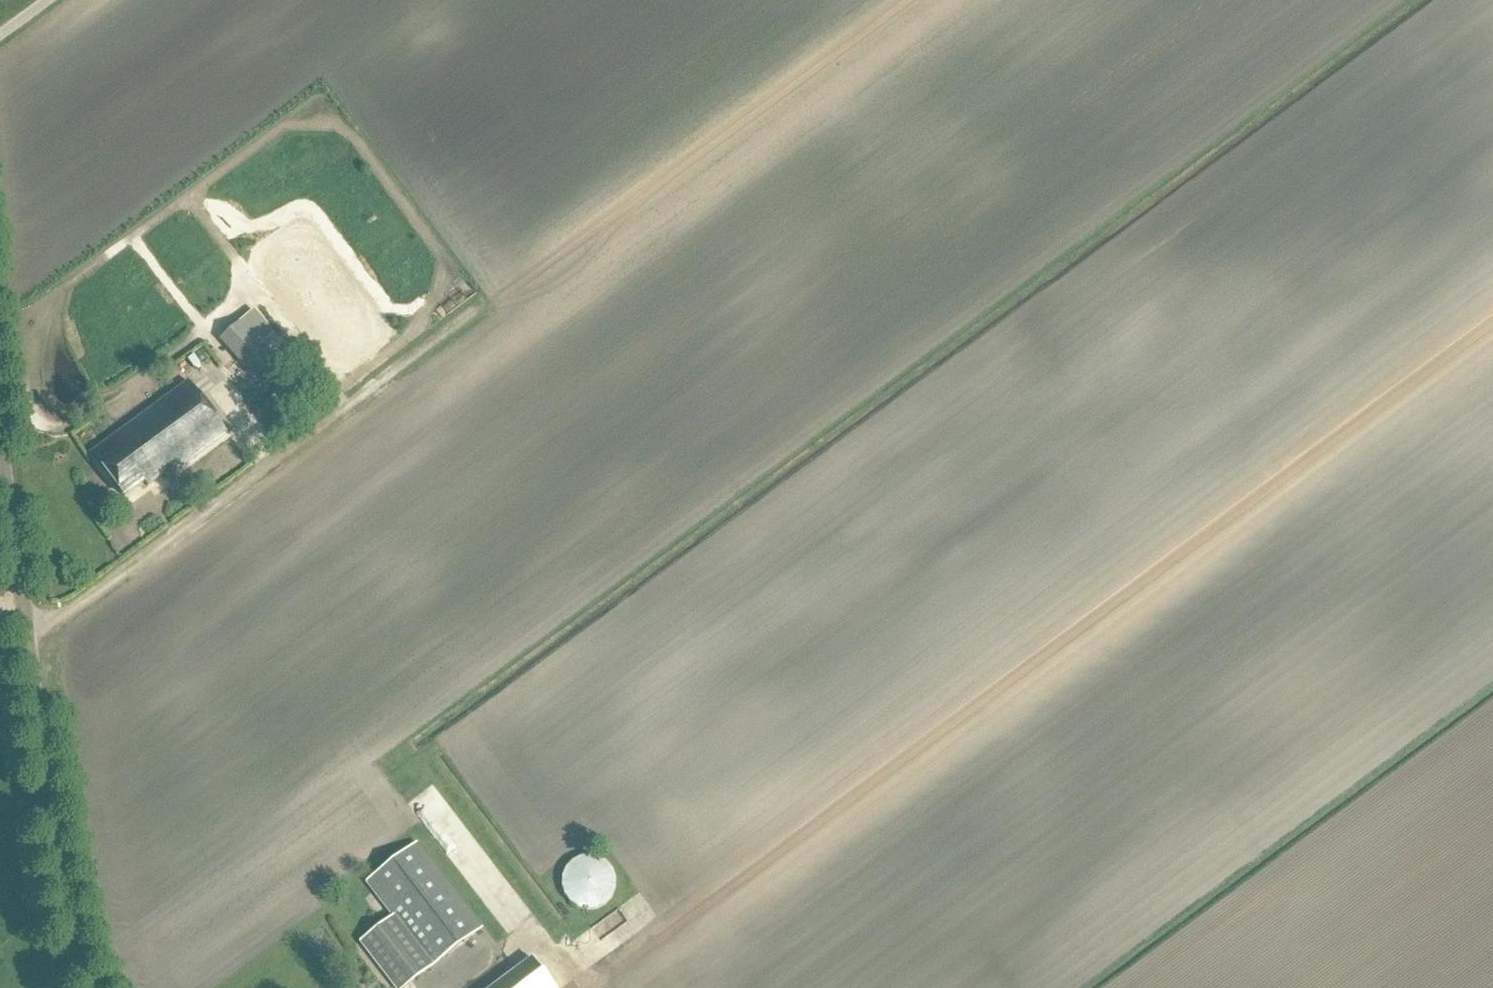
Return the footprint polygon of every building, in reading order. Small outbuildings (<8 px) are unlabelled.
[(267,365),(238,331),(226,342),(255,376),(267,365)] [(190,384),(92,456),(124,499),(145,484),(148,488),(163,477),(166,481),(228,436),(190,384)] [(395,987),(407,987),(482,930),(417,845),(367,883),(394,918),(361,944),(395,987)] [(565,858),(565,908),(612,908),(613,859),(565,858)] [(497,987),(553,987),(533,961),(497,987)]
